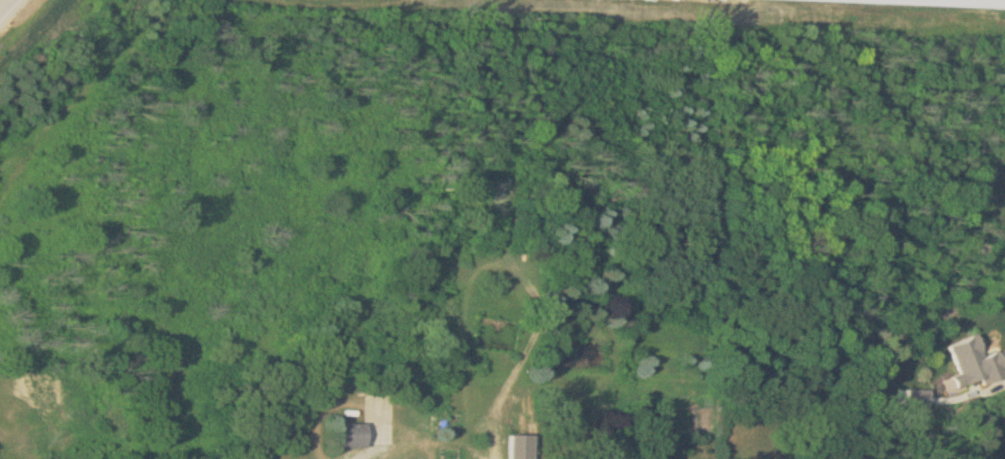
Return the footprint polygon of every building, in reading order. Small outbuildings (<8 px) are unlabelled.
[(962,384),(980,377),(983,384),(1004,375),(995,349),(981,354),(973,333),(947,343),(962,384)] [(363,423),(334,423),(334,447),(363,447),(363,423)] [(527,433),(504,433),(504,458),(527,458),(527,433)]
